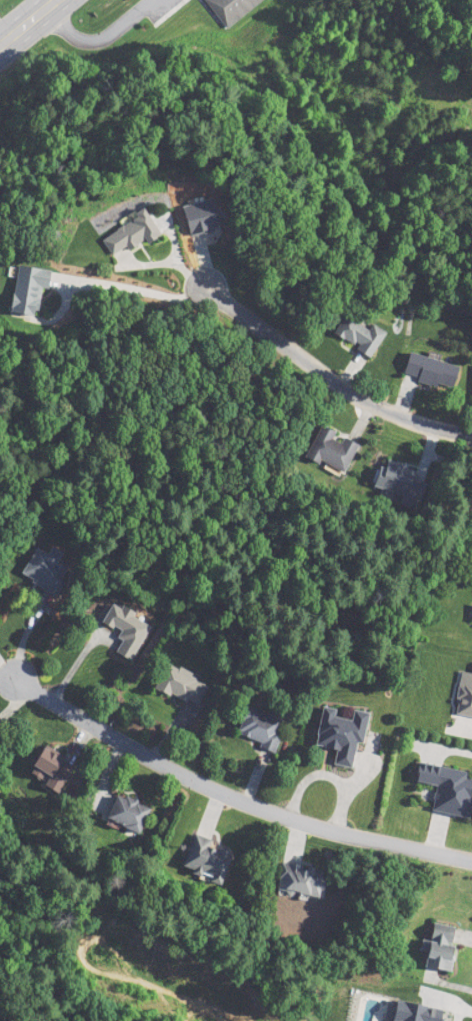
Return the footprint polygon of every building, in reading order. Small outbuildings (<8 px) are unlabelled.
[(262,0),(203,0),(222,28),(262,0)] [(217,226),(210,199),(180,206),(187,234),(217,226)] [(112,257),(155,229),(141,207),(97,235),(112,257)] [(44,288),(47,269),(15,264),(7,311),(35,315),(39,287),(44,288)] [(381,334),(342,312),(329,334),(368,356),(381,334)] [(455,365),(407,350),(399,375),(448,389),(455,365)] [(341,474),(355,443),(316,425),(302,456),(341,474)] [(414,468),(382,459),(380,468),(373,466),(368,483),(406,495),(414,468)] [(147,621),(107,603),(99,621),(120,631),(110,652),(130,661),(147,621)] [(192,706),(204,681),(163,661),(151,687),(192,706)] [(470,662),(468,672),(457,670),(450,713),(471,717),(471,663),(470,662)] [(267,746),(278,719),(242,704),(230,731),(267,746)] [(348,767),(352,741),(360,743),(365,711),(349,709),(348,718),(332,715),(333,707),(318,705),(312,745),(332,748),(330,764),(348,767)] [(71,767),(41,747),(28,766),(58,786),(71,767)] [(433,784),(428,809),(465,816),(471,780),(471,772),(416,761),(412,780),(433,784)] [(136,833),(146,805),(113,792),(102,821),(136,833)] [(176,865),(215,884),(229,855),(205,843),(207,839),(192,831),(176,865)] [(277,861),(273,889),(317,896),(322,868),(277,861)] [(446,969),(452,925),(428,922),(422,966),(446,969)]
